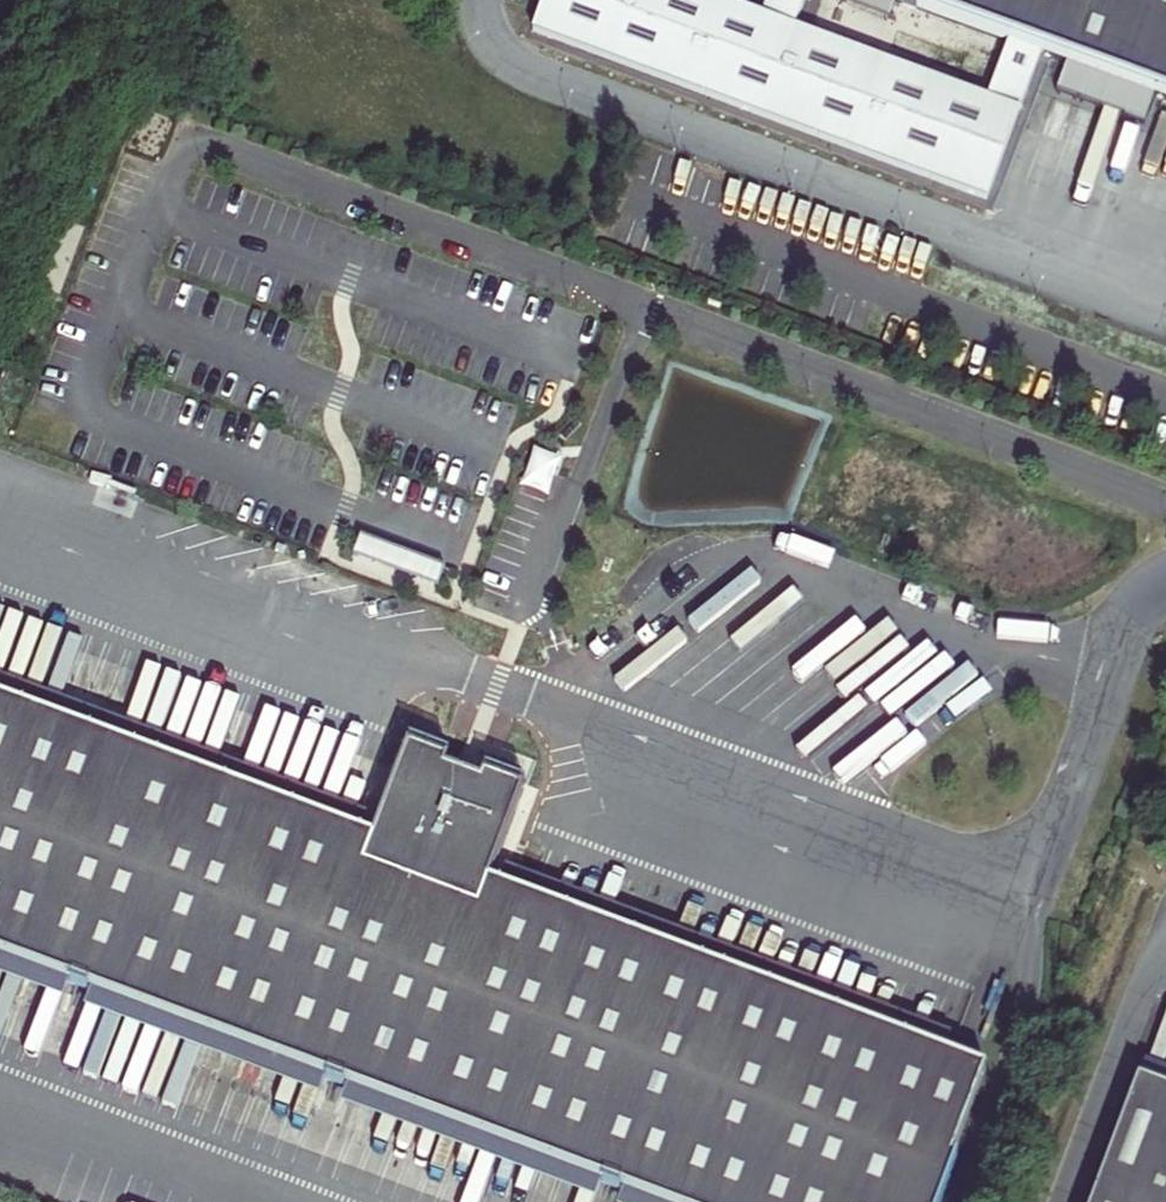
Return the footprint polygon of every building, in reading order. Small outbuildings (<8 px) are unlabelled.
[(894,0),(851,0),(850,4),(893,19),(900,2),(894,0)] [(900,2),(1034,52),(1165,101),(1165,0),(894,0),(900,2)] [(438,579),(443,559),(359,539),(354,559),(438,579)] [(611,1201),(932,1201),(941,1177),(949,1180),(955,1165),(950,1163),(983,1075),(485,891),(520,798),(479,783),(476,791),(459,784),(440,778),(443,769),(403,755),(368,847),(0,710),(0,969),(611,1201)] [(1155,1082),(1111,1201),(1165,1201),(1165,1086),(1155,1082)]
